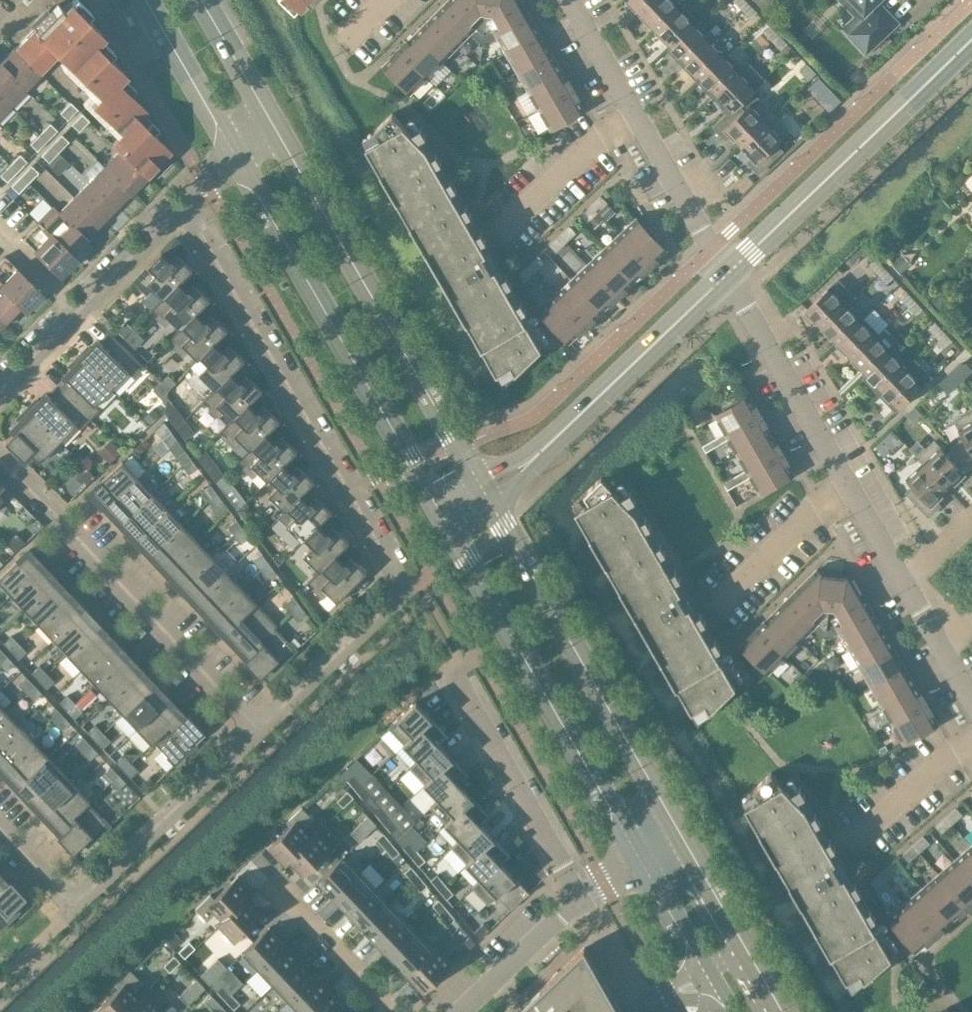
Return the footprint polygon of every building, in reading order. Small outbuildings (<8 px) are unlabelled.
[(39,72),(40,71),(58,53),(65,59),(62,63),(90,93),(84,101),(116,135),(111,141),(120,150),(119,150),(144,175),(169,149),(138,118),(146,110),(116,80),(124,71),(93,41),(102,32),(69,0),(62,8),(57,4),(14,47),(39,72)] [(445,4),(472,30),(470,32),(470,33),(479,41),(483,42),(486,16),(470,0),(449,0),(445,4)] [(488,0),(470,0),(486,16),(488,0)] [(497,36),(498,36),(496,33),(529,14),(521,0),(514,0),(486,16),(483,42),(487,42),(497,36)] [(486,16),(514,0),(488,0),(486,16)] [(642,15),(658,0),(628,0),(642,15)] [(657,31),(682,7),(676,0),(658,0),(642,15),(657,31)] [(749,2),(748,0),(734,0),(742,9),(749,2)] [(864,19),(849,33),(866,52),(898,22),(880,3),(879,5),(876,2),(878,0),(852,0),(864,12),(861,16),(864,19)] [(759,11),(749,2),(742,9),(752,18),(759,11)] [(445,4),(429,20),(458,45),(470,33),(470,32),(472,30),(445,4)] [(669,48),(669,49),(697,22),(682,7),(657,31),(671,46),(669,48)] [(497,36),(506,52),(540,33),(529,14),(496,33),(498,36),(497,36)] [(443,61),(458,45),(429,20),(414,35),(443,61)] [(669,49),(684,64),(712,38),(697,22),(669,49)] [(772,40),(780,33),(771,24),(764,31),(772,40)] [(506,52),(517,70),(551,51),(540,33),(506,52)] [(788,42),(780,33),(772,40),(781,49),(788,42)] [(427,76),(443,61),(414,35),(407,41),(406,40),(397,49),(427,76)] [(684,64),(699,80),(727,54),(712,38),(684,64)] [(0,62),(0,63),(24,87),(39,72),(14,47),(0,62)] [(411,92),(427,76),(397,49),(391,55),(392,56),(384,65),(411,92)] [(517,70),(528,89),(562,70),(551,51),(517,70)] [(699,80),(714,96),(742,69),(741,69),(727,54),(699,80)] [(714,96),(728,111),(729,111),(738,102),(740,104),(766,79),(749,61),(741,69),(742,69),(714,96)] [(9,103),(24,87),(0,63),(0,94),(9,103)] [(533,97),(538,108),(574,88),(569,79),(568,80),(562,70),(528,89),(533,97)] [(574,88),(538,108),(549,128),(584,109),(578,98),(579,98),(574,88)] [(9,103),(0,94),(0,112),(9,103)] [(728,132),(741,144),(773,114),(756,96),(744,108),(740,104),(738,102),(729,111),(728,111),(713,125),(724,136),(728,132)] [(70,102),(60,112),(68,119),(78,109),(70,102)] [(82,113),(72,123),(79,130),(89,120),(82,113)] [(379,138),(366,145),(498,372),(510,365),(517,372),(543,347),(495,268),(492,270),(483,255),(486,253),(426,147),(392,113),(375,129),(379,138)] [(788,130),(773,114),(741,144),(752,157),(748,161),(758,172),(782,150),(775,142),(788,130)] [(40,133),(47,140),(57,130),(50,122),(40,133)] [(47,140),(40,133),(30,143),(37,150),(47,140)] [(51,144),(58,151),(68,141),(61,134),(51,144)] [(58,151),(51,144),(41,154),(49,161),(58,151)] [(119,150),(104,165),(129,190),(144,175),(119,150)] [(19,153),(9,164),(17,171),(27,160),(19,153)] [(9,164),(0,173),(0,174),(7,181),(17,171),(9,164)] [(31,165),(21,175),(28,182),(38,172),(31,165)] [(104,165),(89,181),(114,206),(129,190),(104,165)] [(28,182),(21,175),(11,185),(18,192),(28,182)] [(89,181),(74,196),(99,221),(114,206),(89,181)] [(591,204),(597,210),(606,201),(600,195),(591,204)] [(84,236),(99,221),(74,196),(59,211),(53,205),(53,206),(84,236)] [(597,210),(591,204),(581,214),(588,220),(597,210)] [(38,221),(74,257),(75,256),(70,251),(84,236),(53,206),(38,221)] [(619,234),(650,267),(657,260),(656,259),(666,250),(656,240),(659,237),(649,227),(646,230),(636,219),(619,234)] [(74,257),(38,221),(22,238),(58,274),(74,257)] [(560,235),(566,242),(576,232),(569,226),(560,235)] [(619,234),(604,249),(634,281),(641,274),(642,275),(650,267),(619,234)] [(566,242),(560,235),(551,245),(557,251),(566,242)] [(604,249),(588,264),(619,297),(626,290),(625,289),(634,281),(604,249)] [(179,282),(180,282),(193,269),(176,253),(170,259),(162,251),(134,279),(137,282),(140,285),(149,293),(153,289),(163,298),(163,299),(179,282)] [(900,251),(891,259),(900,270),(909,261),(900,251)] [(18,303),(24,309),(41,291),(4,255),(0,260),(0,283),(19,302),(18,303)] [(530,266),(536,273),(546,263),(539,257),(530,266)] [(878,273),(885,267),(877,258),(870,264),(878,273)] [(588,264),(572,279),(602,311),(610,303),(611,304),(619,297),(588,264)] [(536,273),(530,266),(521,276),(527,282),(536,273)] [(894,276),(885,267),(878,273),(887,283),(894,276)] [(572,279),(557,294),(587,327),(595,320),(594,319),(602,311),(572,279)] [(806,310),(822,327),(849,301),(854,296),(838,279),(806,310)] [(187,290),(180,282),(179,282),(163,299),(163,298),(151,310),(157,315),(166,324),(171,319),(180,328),(181,329),(197,312),(197,313),(211,299),(194,283),(187,290)] [(4,318),(18,303),(19,302),(0,283),(0,313),(4,318)] [(908,305),(915,298),(907,290),(899,296),(908,305)] [(587,327),(557,294),(540,310),(570,341),(579,333),(580,334),(587,327)] [(923,308),(915,298),(908,305),(916,314),(923,308)] [(822,327),(837,342),(864,317),(849,301),(822,327)] [(199,360),(202,356),(201,356),(214,342),(215,343),(228,330),(211,313),(205,320),(197,313),(197,312),(181,329),(180,328),(169,340),(174,345),(175,345),(183,354),(188,349),(199,360)] [(837,342),(852,358),(879,332),(864,317),(837,342)] [(126,321),(118,329),(126,337),(134,329),(126,321)] [(937,336),(944,330),(936,321),(929,327),(937,336)] [(134,329),(126,337),(136,347),(145,338),(135,328),(134,329)] [(80,355),(113,388),(129,371),(133,375),(144,365),(108,330),(107,331),(111,335),(102,343),(99,339),(90,348),(89,346),(80,355)] [(953,340),(944,330),(937,336),(946,346),(953,340)] [(852,358),(867,372),(867,373),(893,348),(879,332),(852,358)] [(199,374),(215,389),(232,373),(245,360),(229,344),(222,350),(215,343),(214,342),(201,356),(202,356),(209,364),(199,374)] [(908,364),(893,348),(867,373),(867,372),(864,375),(879,391),(908,364)] [(68,378),(59,387),(91,419),(101,409),(96,405),(113,388),(80,355),(71,365),(72,366),(64,375),(68,378)] [(914,360),(909,364),(908,364),(879,391),(895,409),(929,376),(914,360)] [(938,383),(948,393),(971,371),(971,369),(966,363),(959,362),(938,383)] [(223,410),(232,419),(233,420),(249,403),(250,403),(263,390),(246,374),(240,380),(232,373),(215,389),(203,400),(209,406),(218,414),(223,410)] [(161,382),(169,390),(177,382),(169,374),(161,382)] [(36,399),(27,409),(61,441),(77,424),(81,428),(91,419),(59,387),(50,396),(47,393),(38,401),(36,399)] [(725,432),(714,439),(716,444),(718,443),(728,437),(726,434),(761,414),(756,406),(755,406),(749,396),(735,404),(734,400),(725,406),(727,409),(716,415),(725,432)] [(240,440),(250,449),(250,450),(266,433),(267,434),(280,420),(264,404),(257,411),(250,403),(249,403),(233,420),(232,419),(221,430),(227,436),(236,445),(240,440)] [(914,406),(906,414),(914,422),(922,414),(914,406)] [(41,462),(61,441),(27,409),(9,428),(11,430),(13,428),(17,431),(7,442),(25,460),(32,453),(41,462)] [(954,448),(971,467),(971,412),(956,421),(965,437),(954,448)] [(728,437),(737,453),(771,433),(766,425),(767,424),(761,414),(726,434),(728,437)] [(179,440),(172,431),(163,438),(170,447),(179,440)] [(268,481),(271,477),(284,463),(284,464),(298,451),(281,434),(274,441),(267,434),(266,433),(250,450),(250,449),(238,461),(244,466),(253,475),(258,470),(268,481)] [(746,469),(735,475),(738,482),(750,475),(748,472),(783,451),(779,445),(778,446),(771,433),(737,453),(746,469)] [(721,448),(718,443),(716,444),(714,439),(704,444),(710,455),(721,448)] [(893,452),(881,440),(872,449),(884,460),(893,452)] [(918,456),(948,488),(960,476),(965,481),(971,474),(971,467),(954,448),(947,454),(934,441),(918,456)] [(183,465),(192,458),(185,449),(176,456),(183,465)] [(748,472),(750,475),(760,492),(793,472),(788,462),(789,462),(783,451),(748,472)] [(948,488),(918,456),(917,457),(923,463),(907,478),(913,485),(906,492),(929,515),(940,505),(935,500),(948,488)] [(198,467),(192,458),(183,465),(189,473),(198,467)] [(107,506),(138,477),(123,461),(92,489),(107,506)] [(279,485),(269,494),(285,510),(301,494),(302,494),(315,481),(298,465),(292,471),(284,464),(284,463),(271,477),(279,485)] [(96,476),(87,467),(77,476),(85,485),(96,476)] [(741,486),(738,482),(735,475),(724,481),(730,492),(741,486)] [(107,506),(122,521),(153,493),(138,477),(107,506)] [(634,510),(613,489),(602,477),(584,493),(589,502),(575,509),(691,712),(703,705),(710,712),(735,687),(720,661),(721,660),(634,510)] [(209,499),(218,493),(211,484),(202,491),(209,499)] [(122,521),(137,537),(168,508),(153,493),(122,521)] [(224,502),(218,493),(209,499),(215,508),(224,502)] [(285,510),(279,517),(286,525),(303,541),(306,538),(306,537),(312,530),(319,524),(332,511),(316,495),(309,501),(302,494),(301,494),(285,510)] [(137,537),(152,553),(182,524),(168,508),(137,537)] [(235,534),(244,528),(237,519),(228,525),(235,534)] [(152,553),(167,569),(197,540),(182,524),(152,553)] [(304,555),(319,570),(320,571),(336,554),(337,555),(350,541),(333,525),(327,532),(319,524),(312,530),(306,537),(306,538),(313,545),(304,555)] [(250,536),(244,528),(235,534),(241,543),(250,536)] [(16,551),(26,542),(17,532),(7,542),(16,551)] [(167,569),(181,584),(212,555),(197,540),(167,569)] [(12,594),(43,565),(28,550),(0,576),(0,581),(12,594)] [(260,569),(270,562),(263,554),(254,560),(260,569)] [(320,571),(319,570),(308,582),(313,587),(314,587),(323,596),(327,591),(338,602),(367,572),(351,555),(344,562),(337,555),(336,554),(320,571)] [(181,584),(196,600),(227,571),(212,555),(181,584)] [(276,571),(270,562),(260,569),(267,578),(276,571)] [(12,594),(26,609),(57,580),(43,565),(12,594)] [(801,584),(787,597),(815,626),(813,628),(821,637),(825,637),(829,637),(839,632),(838,629),(872,609),(862,592),(852,574),(845,578),(832,576),(821,575),(815,570),(801,584)] [(196,600),(211,616),(242,587),(227,571),(196,600)] [(26,609),(40,624),(70,595),(57,580),(26,609)] [(211,616),(226,632),(256,603),(242,587),(211,616)] [(40,624),(54,639),(84,610),(70,595),(40,624)] [(291,611),(300,604),(294,595),(285,602),(291,611)] [(787,597),(772,613),(800,641),(813,628),(815,626),(787,597)] [(247,654),(249,652),(249,651),(275,626),(276,627),(278,625),(256,603),(226,632),(247,654)] [(307,613),(300,604),(291,611),(298,620),(307,613)] [(883,628),(872,609),(838,629),(839,632),(840,631),(849,647),(883,628)] [(54,639),(68,653),(98,625),(84,610),(54,639)] [(763,619),(756,627),(784,656),(800,641),(772,613),(764,620),(763,619)] [(68,653),(82,668),(112,639),(98,625),(68,653)] [(296,649),(276,627),(275,626),(249,651),(249,652),(251,654),(245,661),(261,677),(272,666),(275,669),(296,649)] [(784,656),(756,627),(748,634),(749,635),(740,644),(768,672),(784,656)] [(849,647),(860,666),(893,647),(883,628),(849,647)] [(11,651),(20,643),(12,635),(4,643),(11,651)] [(82,668),(96,683),(126,654),(112,639),(82,668)] [(27,651),(20,643),(11,651),(19,659),(27,651)] [(860,666),(870,685),(904,665),(893,647),(860,666)] [(96,683),(110,698),(140,669),(126,654),(96,683)] [(0,661),(0,664),(6,670),(15,663),(7,655),(0,661)] [(39,680),(48,672),(40,664),(32,672),(39,680)] [(870,685),(881,704),(915,684),(904,665),(870,685)] [(110,698),(124,713),(154,684),(140,669),(110,698)] [(55,680),(48,672),(39,680),(47,688),(55,680)] [(19,684),(27,692),(35,684),(27,676),(19,684)] [(35,684),(27,692),(34,700),(43,692),(35,684)] [(124,713),(138,728),(168,699),(154,684),(124,713)] [(881,704),(892,722),(927,702),(923,695),(922,696),(915,684),(881,704)] [(67,710),(76,702),(68,694),(60,702),(67,710)] [(183,714),(168,699),(138,728),(152,743),(154,741),(180,716),(181,716),(183,714)] [(416,700),(388,727),(405,745),(433,718),(416,700)] [(83,710),(76,702),(67,710),(75,718),(83,710)] [(927,702),(892,722),(903,742),(937,723),(931,712),(932,712),(927,702)] [(47,714),(55,722),(63,714),(55,706),(47,714)] [(21,726),(7,711),(0,717),(0,745),(21,726)] [(183,719),(181,716),(180,716),(154,741),(175,763),(196,743),(194,740),(205,729),(190,713),(183,719)] [(63,714),(55,722),(62,730),(71,722),(63,714)] [(433,718),(405,745),(418,758),(419,759),(438,741),(439,742),(447,735),(448,735),(433,718)] [(95,740),(104,732),(96,724),(88,732),(95,740)] [(4,770),(35,741),(21,726),(0,745),(0,765),(4,770)] [(111,740),(104,732),(95,740),(103,748),(111,740)] [(75,743),(83,751),(91,744),(83,736),(75,743)] [(4,770),(18,784),(49,756),(35,741),(4,770)] [(418,758),(409,766),(426,784),(454,758),(439,742),(438,741),(419,759),(418,758)] [(91,744),(83,751),(90,759),(99,752),(91,744)] [(123,769),(132,762),(124,753),(116,761),(123,769)] [(18,784),(32,799),(63,770),(49,756),(18,784)] [(454,758),(426,784),(439,798),(440,799),(459,781),(460,782),(468,775),(469,774),(454,758)] [(139,770),(132,762),(123,769),(131,777),(139,770)] [(103,773),(111,781),(119,773),(111,765),(103,773)] [(32,799),(46,814),(77,785),(63,770),(32,799)] [(754,788),(758,797),(745,804),(846,981),(858,974),(864,981),(891,957),(875,930),(875,929),(804,805),(771,772),(754,788)] [(119,773),(111,781),(118,789),(126,781),(119,773)] [(355,773),(348,779),(356,789),(363,783),(355,773)] [(439,798),(430,806),(447,824),(474,798),(460,782),(459,781),(440,799),(439,798)] [(356,789),(364,798),(371,793),(363,783),(356,789)] [(61,830),(63,828),(62,827),(89,802),(89,803),(91,801),(77,785),(46,814),(61,830)] [(345,805),(355,797),(348,790),(339,799),(345,805)] [(474,798),(447,824),(460,838),(461,839),(479,821),(480,822),(488,814),(489,815),(490,814),(474,798)] [(110,825),(89,803),(89,802),(62,827),(63,828),(65,830),(59,836),(74,853),(86,842),(89,845),(110,825)] [(268,846),(285,864),(290,860),(289,859),(313,835),(312,834),(305,827),(314,819),(302,807),(287,821),(291,825),(268,846)] [(382,807),(375,812),(383,822),(390,816),(382,807)] [(949,813),(955,819),(961,814),(955,808),(949,813)] [(955,819),(949,813),(935,825),(941,831),(955,819)] [(351,832),(360,840),(377,824),(369,815),(351,832)] [(383,822),(392,832),(398,826),(390,816),(383,822)] [(461,839),(460,838),(451,846),(468,864),(495,838),(480,822),(479,821),(461,839)] [(289,859),(290,860),(304,875),(333,848),(317,830),(312,834),(313,835),(289,859)] [(384,832),(377,838),(385,848),(392,842),(384,832)] [(923,836),(915,842),(921,849),(928,843),(923,836)] [(495,838),(468,864),(480,878),(481,879),(500,861),(501,862),(509,854),(510,855),(511,854),(495,838)] [(410,840),(403,846),(411,855),(418,850),(410,840)] [(385,848),(393,857),(400,852),(392,842),(385,848)] [(921,849),(915,842),(903,853),(908,860),(921,849)] [(957,857),(971,875),(971,844),(957,857)] [(411,855),(419,865),(426,860),(418,850),(411,855)] [(343,856),(317,880),(333,897),(359,872),(343,856)] [(940,872),(969,907),(971,905),(971,875),(957,857),(940,872)] [(530,892),(501,862),(500,861),(481,879),(480,878),(471,886),(488,904),(497,895),(510,909),(528,892),(529,893),(530,892)] [(890,864),(882,871),(887,878),(895,871),(890,864)] [(412,866),(405,871),(413,881),(420,875),(412,866)] [(887,878),(882,871),(870,882),(876,888),(887,878)] [(348,912),(374,888),(359,872),(333,897),(348,912)] [(940,872),(923,887),(951,921),(959,914),(960,915),(969,907),(940,872)] [(437,873),(431,879),(439,889),(446,883),(437,873)] [(413,881),(421,891),(428,885),(420,875),(413,881)] [(216,912),(223,919),(224,921),(249,897),(250,899),(254,894),(237,877),(215,898),(210,894),(196,908),(207,920),(216,912)] [(3,884),(3,883),(0,885),(0,928),(19,911),(16,908),(28,897),(12,880),(6,886),(3,884)] [(439,889),(447,898),(454,893),(446,883),(439,889)] [(923,887),(906,901),(935,936),(944,929),(943,928),(951,921),(923,887)] [(363,928),(389,903),(374,888),(348,912),(363,928)] [(224,921),(223,919),(218,923),(235,941),(264,914),(250,899),(249,897),(224,921)] [(439,899),(433,905),(441,914),(447,909),(439,899)] [(935,936),(906,901),(888,917),(917,950),(926,943),(927,943),(935,936)] [(378,944),(404,919),(389,903),(363,928),(378,944)] [(441,914),(449,924),(455,918),(447,909),(441,914)] [(393,960),(419,935),(404,919),(378,944),(393,960)] [(480,938),(490,929),(483,923),(474,931),(480,938)] [(269,927),(243,952),(258,968),(284,943),(269,927)] [(434,951),(432,949),(419,935),(393,960),(408,976),(434,951)] [(466,951),(475,942),(469,936),(460,945),(466,951)] [(188,942),(179,951),(185,957),(194,949),(188,942)] [(273,984),(299,959),(284,943),(258,968),(273,984)] [(452,964),(435,946),(432,949),(434,951),(408,976),(423,992),(452,964)] [(584,946),(515,1011),(622,1011),(584,946)] [(181,962),(175,955),(166,964),(172,970),(181,962)] [(201,974),(210,983),(227,967),(219,958),(201,974)] [(288,1000),(314,975),(299,959),(273,984),(288,1000)] [(119,987),(97,1009),(100,1011),(128,1011),(142,998),(141,997),(134,990),(142,982),(131,969),(116,984),(119,987)] [(327,988),(314,975),(288,1000),(300,1011),(307,1011),(329,991),(327,988)] [(188,1004),(205,987),(197,979),(179,995),(188,1004)] [(232,994),(223,984),(217,990),(225,1000),(232,994)] [(344,1006),(329,991),(307,1011),(338,1011),(344,1006)] [(162,1011),(145,993),(141,997),(142,998),(128,1011),(161,1011),(162,1011)] [(225,1000),(234,1009),(240,1003),(232,994),(225,1000)] [(212,995),(206,1001),(215,1010),(221,1004),(212,995)] [(216,1011),(229,1011),(221,1004),(215,1010),(216,1011)]
